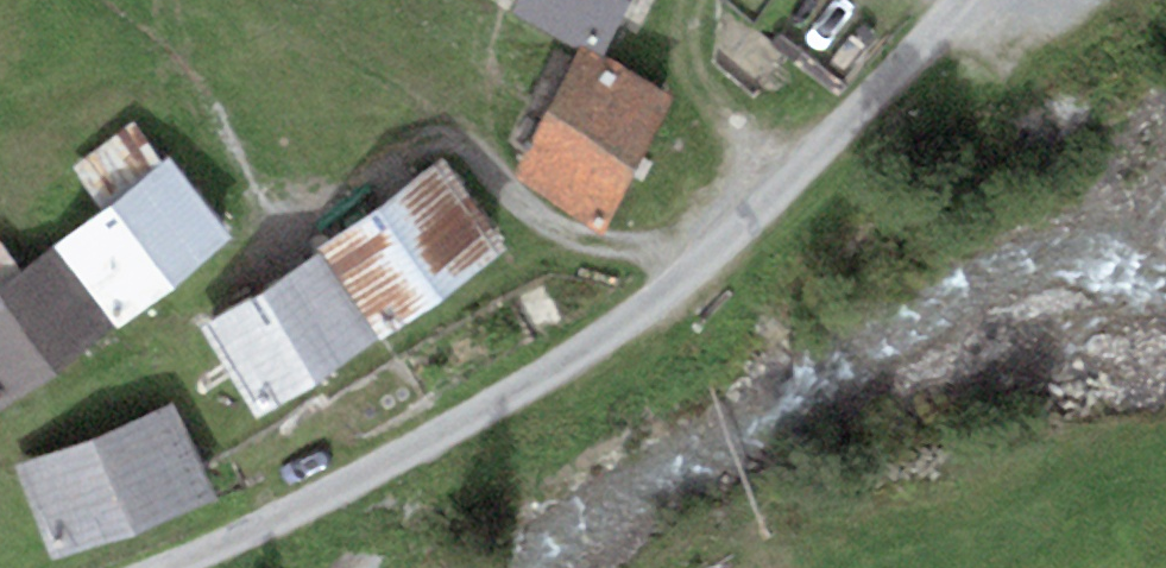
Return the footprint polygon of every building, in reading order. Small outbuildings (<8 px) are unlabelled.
[(512,13),(602,57),(630,0),(518,0),(512,13)] [(672,101),(578,55),(511,170),(604,233),(672,101)] [(100,211),(163,162),(135,121),(73,168),(100,211)] [(100,211),(54,247),(117,330),(232,241),(169,157),(163,162),(100,211)] [(444,160),(319,247),(380,334),(505,248),(444,160)] [(111,330),(51,251),(20,274),(0,241),(0,414),(111,330)] [(377,340),(320,252),(211,323),(268,411),(377,340)] [(173,402),(19,466),(60,564),(214,500),(173,402)]
